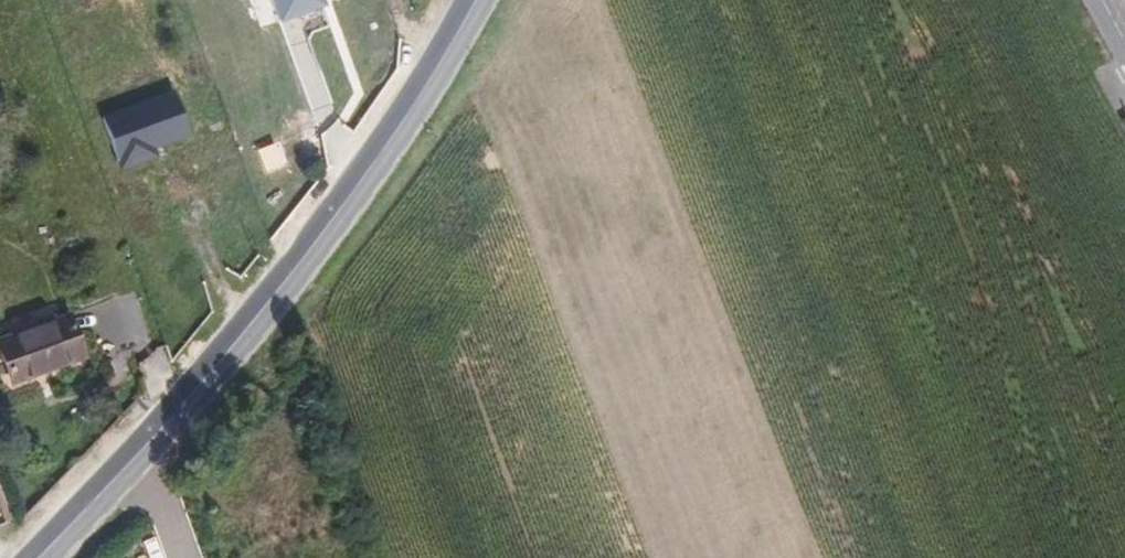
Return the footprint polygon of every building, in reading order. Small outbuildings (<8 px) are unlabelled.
[(277,18),(324,3),(323,0),(271,0),(277,18)] [(197,152),(182,110),(111,136),(130,187),(164,175),(160,165),(197,152)] [(0,339),(0,347),(13,385),(85,359),(69,314),(0,339)]
